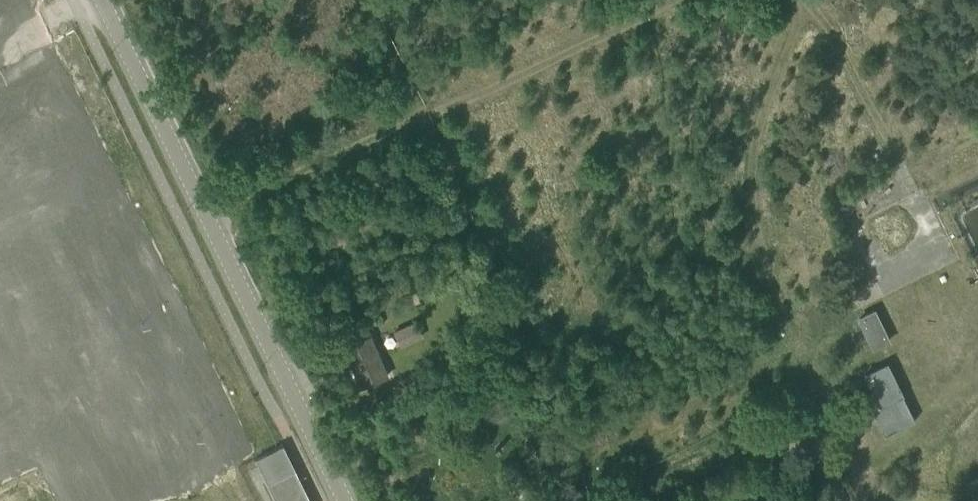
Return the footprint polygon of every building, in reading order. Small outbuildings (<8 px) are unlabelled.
[(859,318),(874,347),(888,340),(874,310),(859,318)] [(415,320),(393,330),(400,347),(422,337),(415,320)] [(344,347),(361,386),(387,375),(370,335),(344,347)] [(914,419),(887,363),(865,374),(881,405),(872,409),(884,434),(914,419)] [(295,468),(283,444),(255,457),(267,482),(295,468)] [(276,500),(311,500),(295,468),(267,482),(276,500)]
